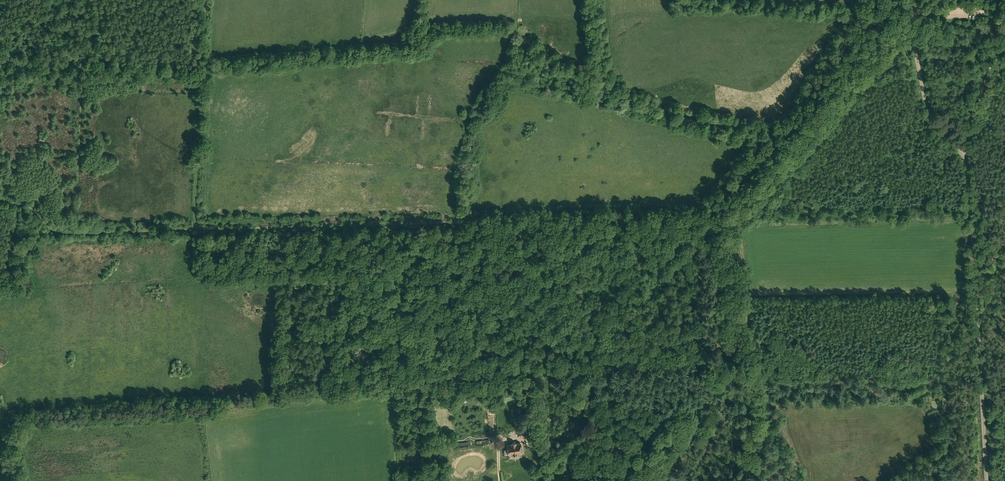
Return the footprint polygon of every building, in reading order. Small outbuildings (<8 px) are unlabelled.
[(518,454),(522,453),(521,443),(517,444),(517,443),(512,444),(508,445),(509,450),(505,450),(505,455),(509,454),(509,455),(513,454),(513,455),(518,454)]
